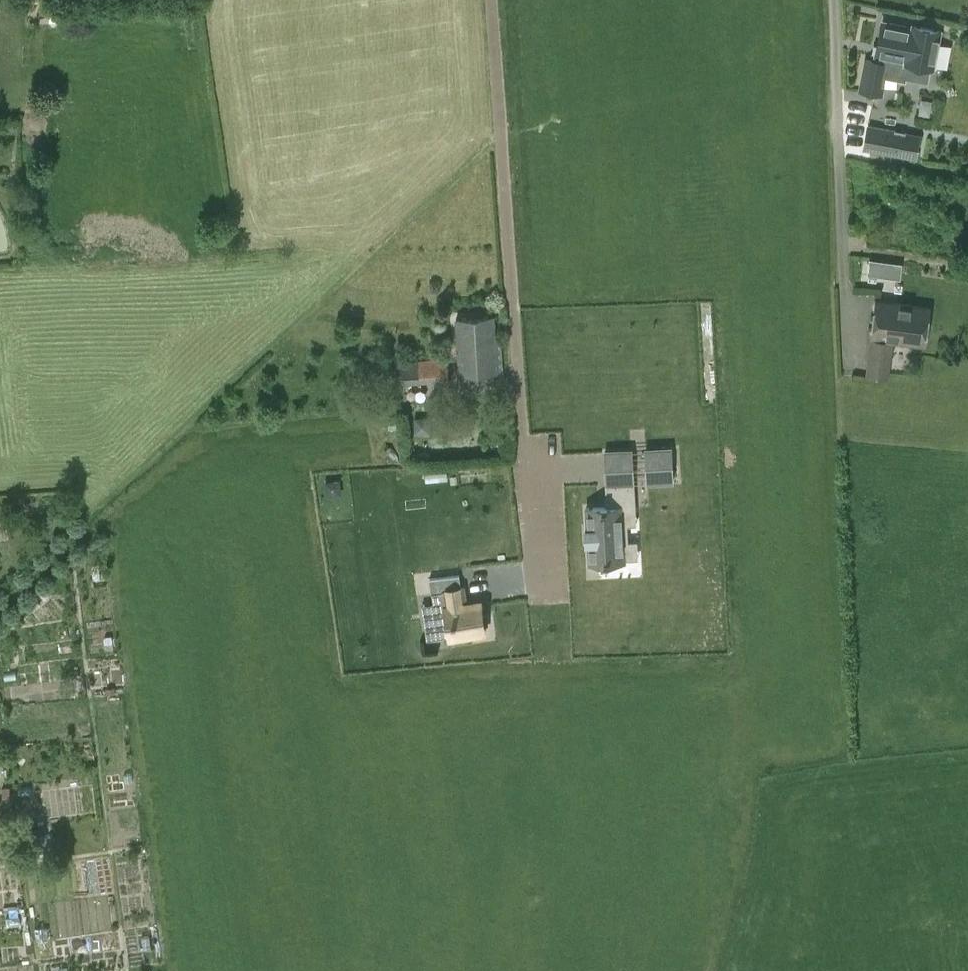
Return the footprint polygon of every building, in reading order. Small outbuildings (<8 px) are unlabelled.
[(932,67),(939,30),(912,24),(912,26),(887,21),(880,55),(879,60),(864,57),(857,89),(880,93),(887,56),(905,60),(904,61),(932,67)] [(921,135),(868,125),(863,150),(916,160),(921,135)] [(870,260),(868,274),(880,276),(882,262),(870,260)] [(866,375),(886,378),(891,341),(925,346),(930,307),(876,300),(866,375)] [(456,318),(459,375),(502,372),(500,340),(496,340),(494,315),(456,318)] [(373,385),(403,382),(449,380),(447,360),(371,365),(373,385)] [(672,448),(645,449),(647,483),(673,481),(672,448)] [(587,527),(586,527),(586,537),(588,537),(589,563),(625,561),(625,560),(622,508),(631,507),(630,481),(606,482),(607,493),(607,496),(608,506),(586,507),(587,527)] [(459,575),(429,578),(432,593),(443,592),(445,601),(433,603),(439,637),(450,635),(450,636),(484,631),(480,603),(463,605),(460,589),(464,588),(464,587),(461,588),(459,575)] [(49,851),(48,837),(46,837),(46,833),(32,834),(33,852),(49,851)]
